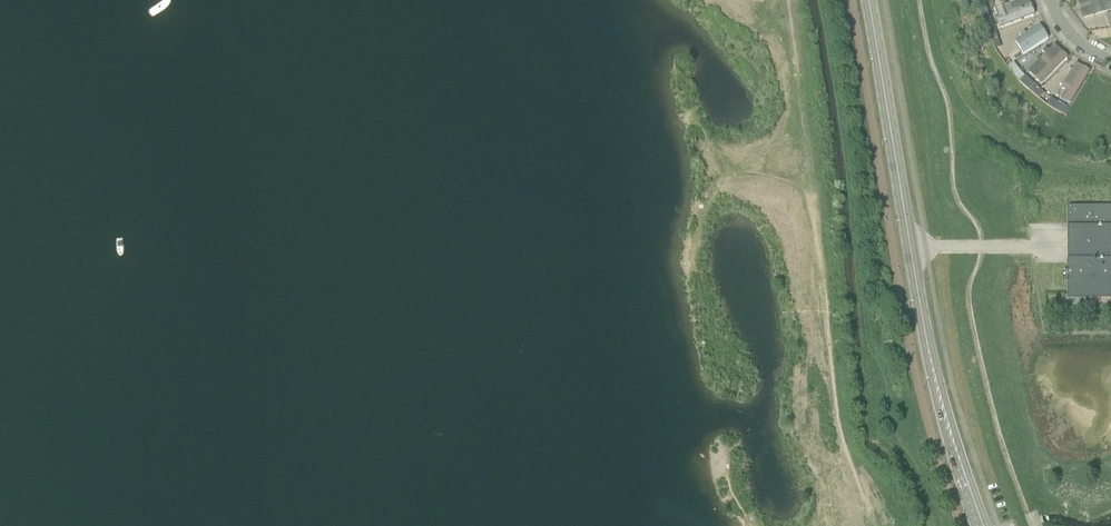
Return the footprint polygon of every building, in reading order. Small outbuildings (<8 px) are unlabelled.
[(992,9),(998,27),(1034,16),(1029,0),(1019,0),(992,9)] [(1078,1),(1083,18),(1110,10),(1110,0),(1083,0),(1078,1)] [(987,10),(980,13),(986,29),(993,26),(987,10)] [(1014,39),(1023,52),(1047,37),(1039,24),(1014,39)] [(993,26),(986,29),(989,35),(996,32),(993,26)] [(996,32),(989,35),(992,41),(998,39),(996,32)] [(1040,83),(1067,56),(1054,44),(1027,71),(1040,83)] [(1020,81),(1025,77),(1014,63),(1009,67),(1020,81)] [(1064,80),(1060,86),(1067,90),(1061,98),(1070,103),(1090,71),(1082,66),(1070,84),(1064,80)] [(1029,91),(1034,95),(1039,90),(1034,85),(1029,91)] [(1039,90),(1034,95),(1039,100),(1044,94),(1039,90)] [(1046,105),(1055,111),(1066,116),(1070,110),(1051,99),(1046,105)] [(1082,294),(1110,294),(1110,206),(1068,206),(1068,294),(1082,294)]
